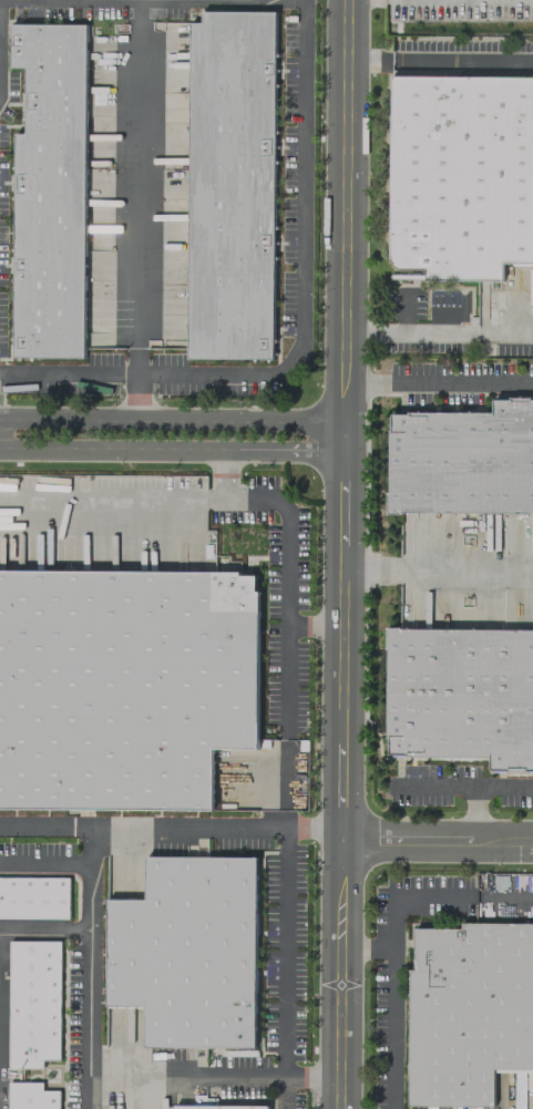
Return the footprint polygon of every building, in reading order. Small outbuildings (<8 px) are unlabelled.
[(202,11),(273,12),(271,358),(187,358),(189,21),(202,21),(202,11)] [(13,357),(83,358),(85,23),(10,22),(10,68),(25,68),(24,133),(14,132),(13,357)] [(390,74),(532,76),(532,263),(501,263),(501,279),(427,279),(427,269),(400,268),(396,266),(392,263),(391,260),(391,258),(390,258),(390,74)] [(530,399),(532,399),(532,512),(400,511),(400,513),(387,513),(387,492),(389,492),(389,430),(391,430),(391,413),(408,413),(408,411),(492,412),(492,399),(509,399),(509,397),(530,398),(530,399)] [(212,809),(0,807),(0,570),(239,572),(239,575),(255,575),(255,591),(257,591),(256,748),(212,747),(212,809)] [(399,628),(532,629),(532,769),(526,769),(526,771),(506,771),(506,770),(490,769),(490,757),(406,756),(406,753),(389,753),(389,737),(387,737),(388,648),(386,648),(386,627),(399,627),(399,628)] [(145,856),(255,858),(254,1048),(144,1047),(144,1005),(105,1005),(106,899),(145,899),(145,856)] [(68,918),(0,917),(0,877),(68,877),(68,918)] [(462,922),(532,922),(532,1068),(492,1068),(492,1106),(408,1106),(409,969),(414,969),(414,928),(462,928),(462,922)] [(8,1068),(41,1069),(41,1061),(59,1061),(60,942),(9,942),(8,1068)] [(59,1090),(59,1108),(8,1108),(8,1081),(41,1082),(41,1090),(59,1090)]
